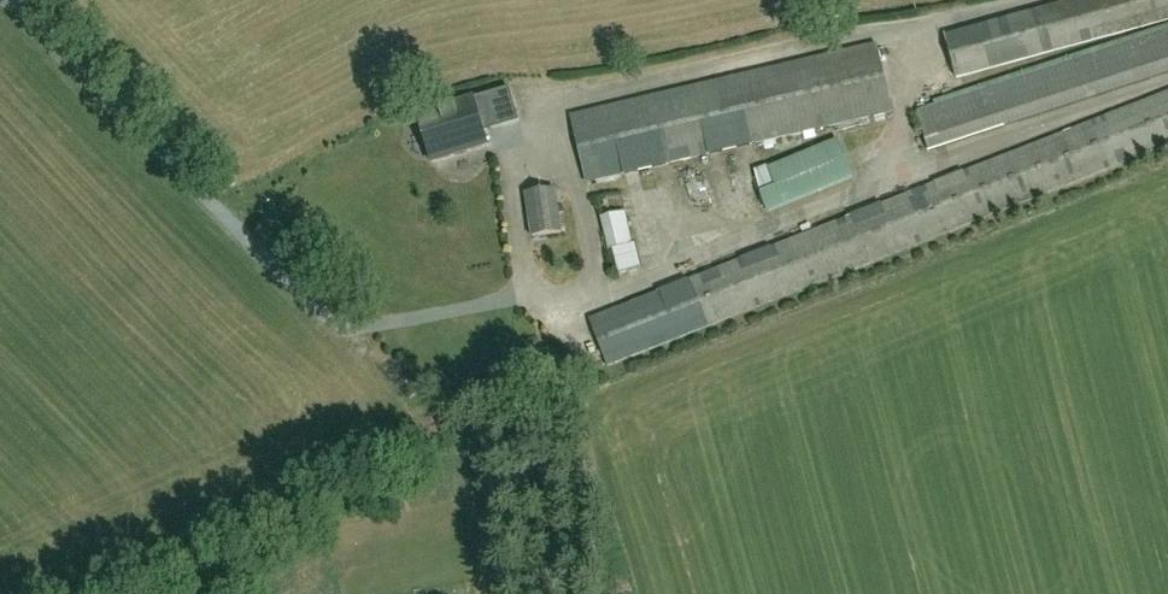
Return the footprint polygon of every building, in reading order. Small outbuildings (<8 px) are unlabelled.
[(1167,18),(1167,0),(1071,0),(944,35),(955,76),(1167,18)] [(1167,76),(1167,30),(917,112),(930,153),(1167,76)] [(586,180),(891,109),(876,43),(571,115),(586,180)] [(433,164),(490,148),(487,136),(482,123),(515,113),(508,88),(427,113),(418,117),(433,164)] [(1167,143),(1167,91),(589,318),(610,363),(1167,143)] [(769,213),(853,179),(837,138),(766,167),(775,188),(761,194),(769,213)] [(701,167),(708,189),(729,182),(722,161),(701,167)] [(530,236),(561,232),(555,187),(524,191),(530,236)] [(608,249),(633,243),(624,209),(600,216),(608,249)]
